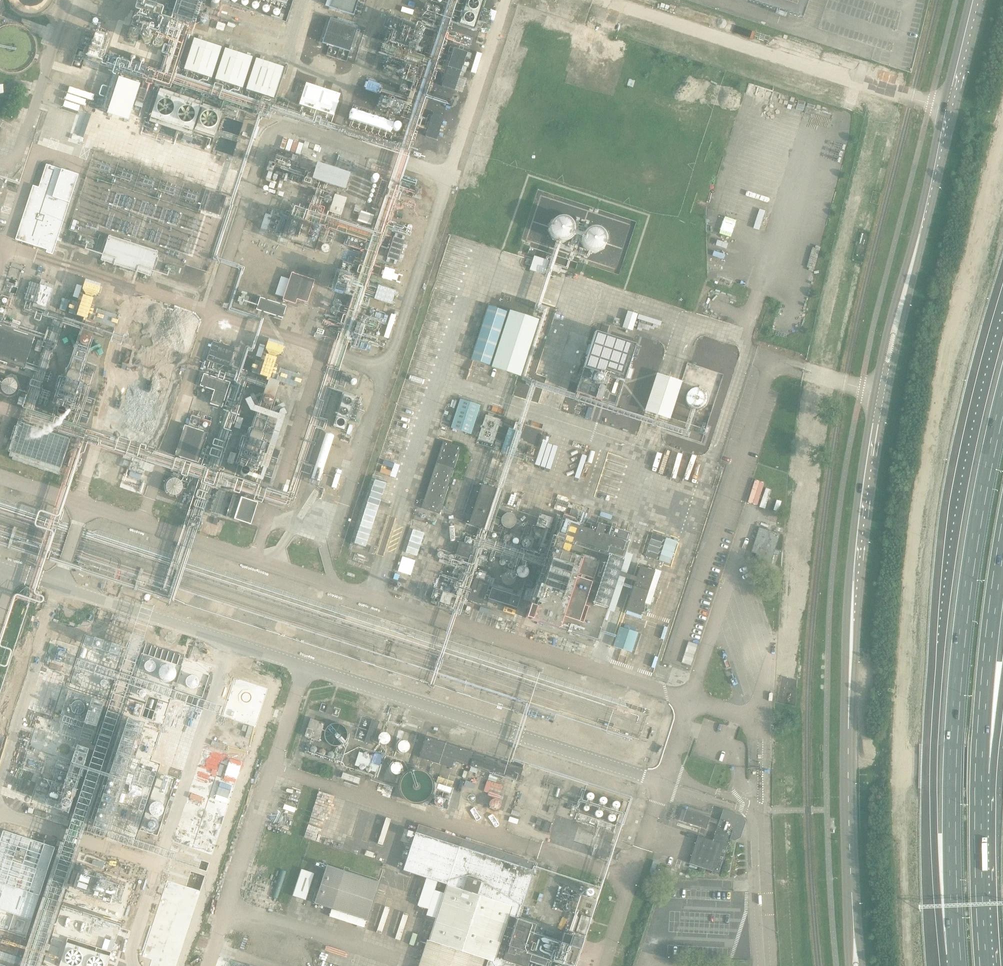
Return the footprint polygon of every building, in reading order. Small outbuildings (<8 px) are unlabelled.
[(329,7),(353,14),(358,0),(331,0),(329,7)] [(475,29),(483,1),(478,0),(463,0),(456,24),(475,29)] [(800,15),(805,0),(755,0),(800,15)] [(330,19),(323,43),(350,51),(358,27),(330,19)] [(752,38),(766,43),(768,36),(754,32),(752,38)] [(97,64),(107,67),(96,107),(109,110),(108,114),(112,115),(113,116),(130,121),(134,107),(138,99),(145,101),(148,88),(146,87),(153,77),(150,87),(158,74),(148,69),(147,73),(144,72),(146,65),(104,54),(108,42),(95,38),(89,48),(78,46),(73,64),(81,68),(85,62),(90,64),(96,68),(97,64)] [(211,79),(221,48),(194,39),(184,71),(211,79)] [(243,89),(252,58),(225,49),(215,80),(243,89)] [(466,53),(454,49),(441,86),(454,90),(466,53)] [(274,99),(284,67),(256,59),(246,90),(274,99)] [(368,79),(365,88),(379,92),(382,84),(368,79)] [(371,130),(371,128),(376,129),(378,116),(352,111),(349,130),(358,131),(359,128),(371,130)] [(444,116),(432,113),(425,136),(437,140),(444,116)] [(385,132),(384,138),(383,148),(396,149),(398,133),(385,132)] [(277,156),(275,163),(292,168),(294,162),(277,156)] [(312,180),(345,191),(350,173),(317,163),(312,180)] [(23,235),(21,242),(37,247),(40,240),(56,245),(78,175),(46,165),(23,235)] [(336,193),(330,211),(342,215),(348,197),(336,193)] [(359,220),(372,222),(373,216),(361,214),(359,220)] [(281,238),(312,248),(319,226),(288,216),(281,238)] [(158,252),(108,236),(102,255),(116,259),(114,265),(137,272),(140,266),(152,270),(158,252)] [(387,258),(398,262),(405,241),(393,237),(387,258)] [(392,280),(396,269),(386,266),(382,276),(392,280)] [(315,280),(292,273),(290,280),(281,277),(276,295),(284,297),(283,301),(296,305),(298,299),(307,303),(315,280)] [(338,273),(333,290),(345,294),(350,277),(338,273)] [(102,285),(88,281),(77,314),(85,316),(79,334),(89,337),(95,317),(111,322),(114,312),(95,306),(102,285)] [(30,282),(25,300),(45,307),(51,289),(30,282)] [(373,301),(392,306),(396,293),(378,287),(373,301)] [(259,298),(256,309),(282,318),(285,307),(259,298)] [(172,308),(159,303),(148,336),(156,339),(150,357),(160,360),(166,340),(182,345),(185,335),(166,329),(172,308)] [(487,305),(470,359),(489,365),(506,311),(487,305)] [(509,310),(491,367),(519,377),(538,319),(509,310)] [(628,310),(623,327),(633,330),(638,313),(628,310)] [(25,368),(35,337),(0,325),(0,360),(25,368)] [(615,405),(635,346),(595,332),(575,392),(615,405)] [(213,343),(208,360),(228,367),(234,349),(213,343)] [(658,371),(646,409),(671,417),(684,379),(658,371)] [(54,397),(72,403),(80,380),(62,373),(54,397)] [(199,386),(214,391),(210,404),(222,409),(230,383),(203,374),(199,386)] [(19,387),(19,386),(19,384),(17,381),(16,379),(14,379),(12,378),(9,379),(7,379),(5,381),(4,384),(3,386),(4,389),(5,392),(7,393),(9,394),(11,395),(14,394),(16,393),(17,392),(19,389),(19,387)] [(337,413),(350,417),(358,392),(345,388),(337,413)] [(122,419),(143,427),(154,400),(133,391),(122,419)] [(460,399),(451,428),(470,434),(479,405),(460,399)] [(486,416),(478,439),(491,444),(499,420),(486,416)] [(174,456),(198,464),(208,433),(184,425),(174,456)] [(24,426),(15,454),(61,468),(70,440),(24,426)] [(508,428),(500,452),(514,456),(522,432),(508,428)] [(327,433),(322,451),(329,453),(334,435),(327,433)] [(442,442),(421,509),(439,514),(461,447),(442,442)] [(618,482),(596,476),(592,491),(614,497),(618,482)] [(188,487),(188,486),(188,483),(186,480),(183,478),(180,477),(176,477),(175,478),(173,479),(171,483),(170,486),(170,489),(172,492),(175,495),(178,495),(181,495),(183,495),(185,493),(187,491),(188,489),(188,487)] [(468,524),(478,527),(489,530),(502,491),(481,484),(468,524)] [(226,517),(251,525),(258,503),(233,495),(226,517)] [(523,512),(523,509),(521,507),(519,505),(516,504),(514,504),(512,504),(510,506),(508,509),(507,512),(507,515),(509,517),(512,519),(515,520),(518,519),(521,518),(522,515),(523,512)] [(526,618),(597,640),(606,610),(622,562),(628,542),(626,542),(628,534),(610,528),(608,536),(602,534),(605,527),(597,524),(595,532),(578,526),(585,507),(573,504),(570,515),(564,513),(534,606),(530,605),(526,618)] [(780,534),(759,527),(751,552),(756,554),(753,561),(755,561),(755,559),(770,564),(780,534)] [(652,534),(645,557),(657,560),(664,537),(652,534)] [(455,555),(468,559),(472,546),(460,542),(455,555)] [(622,562),(606,610),(614,613),(629,564),(622,562)] [(532,565),(521,565),(521,577),(532,577),(532,565)] [(655,571),(640,566),(625,610),(640,615),(655,571)] [(467,600),(482,605),(489,582),(475,577),(467,600)] [(786,594),(789,583),(783,581),(781,585),(779,592),(786,594)] [(488,598),(489,598),(517,608),(520,597),(492,588),(488,598)] [(637,633),(619,628),(614,647),(631,653),(637,633)] [(183,648),(161,640),(156,655),(178,663),(183,648)] [(688,641),(681,663),(691,666),(698,645),(688,641)] [(208,685),(215,664),(186,654),(179,676),(208,685)] [(109,683),(107,693),(120,696),(122,685),(109,683)] [(332,715),(334,707),(328,705),(325,713),(332,715)] [(304,735),(318,739),(324,722),(310,717),(304,735)] [(372,745),(379,721),(372,719),(364,742),(372,745)] [(351,734),(350,730),(349,728),(348,727),(346,725),(344,725),(341,724),(339,725),(337,725),(334,727),(332,730),(332,734),(332,736),(333,738),(334,740),(337,742),(341,743),(344,743),(348,741),(350,738),(351,734)] [(390,738),(389,735),(388,733),(386,732),(383,731),(381,732),(379,733),(377,735),(377,738),(377,740),(378,742),(380,744),(382,744),(385,744),(387,743),(389,741),(390,738)] [(523,768),(426,737),(419,758),(451,768),(454,761),(518,782),(523,768)] [(410,745),(409,743),(408,741),(406,739),(404,738),(401,739),(399,740),(397,742),(397,745),(397,747),(398,749),(400,751),(403,752),(406,751),(408,750),(409,748),(410,745)] [(401,768),(401,767),(401,765),(399,763),(398,761),(395,761),(393,761),(390,762),(388,765),(388,767),(388,770),(390,772),(392,773),(394,774),(397,774),(399,772),(400,770),(401,768)] [(434,784),(433,780),(432,777),(431,774),(428,771),(425,768),(423,767),(420,766),(416,765),(413,765),(408,767),(405,768),(403,770),(401,773),(399,776),(397,779),(397,783),(397,787),(398,790),(400,794),(402,796),(405,798),(407,800),(411,801),(414,802),(418,802),(422,801),(425,799),(428,797),(430,794),(432,791),(433,787),(434,784)] [(686,809),(682,822),(706,829),(708,821),(718,824),(718,823),(720,824),(721,821),(710,818),(710,817),(686,809)] [(698,836),(689,863),(712,871),(719,873),(730,840),(730,839),(731,838),(734,839),(739,836),(743,822),(741,817),(724,812),(721,821),(720,824),(718,823),(718,824),(713,841),(698,836)] [(608,824),(617,825),(619,814),(610,813),(608,824)] [(548,833),(551,823),(545,821),(542,831),(548,833)] [(535,864),(419,824),(403,871),(426,878),(418,904),(429,908),(427,915),(436,917),(424,952),(443,958),(446,946),(488,960),(486,965),(514,965),(515,964),(521,965),(528,965),(529,962),(542,965),(543,965),(546,959),(558,963),(557,965),(573,965),(581,939),(572,936),(569,945),(533,933),(536,924),(518,919),(535,864)] [(406,829),(403,839),(412,842),(415,832),(406,829)] [(364,927),(379,882),(327,865),(314,903),(332,909),(329,916),(364,927)] [(301,869),(293,895),(306,900),(315,873),(301,869)] [(576,931),(584,934),(589,918),(581,915),(576,931)]
